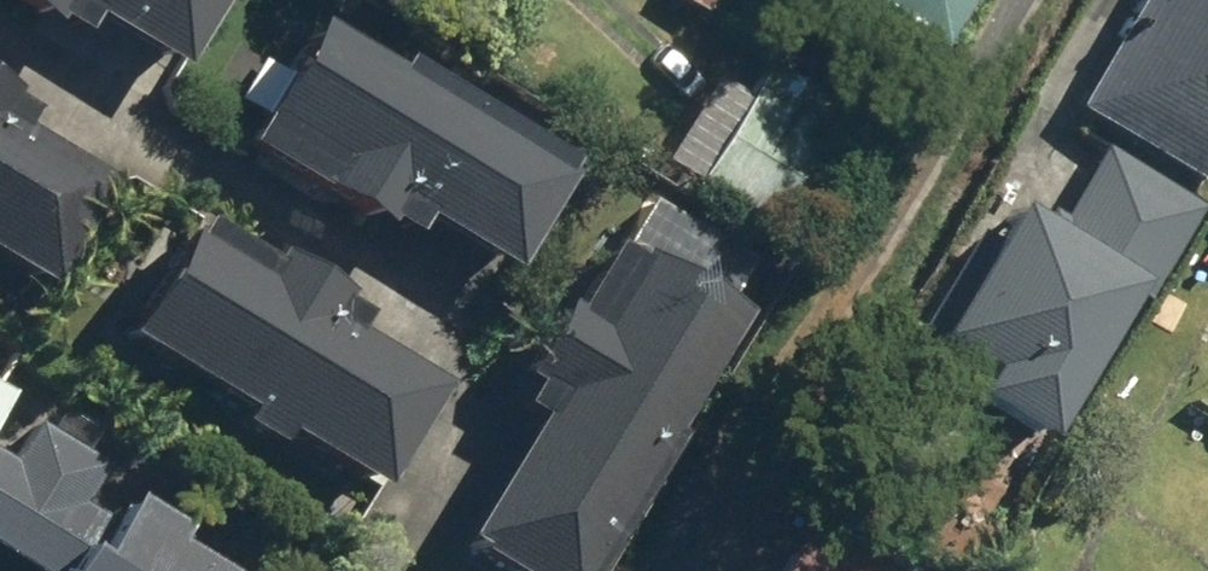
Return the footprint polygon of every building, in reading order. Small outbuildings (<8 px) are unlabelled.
[(53,48),(60,34),(144,82),(191,0),(0,0),(0,18),(53,48)] [(1049,100),(1171,182),(1207,127),(1207,0),(1116,0),(1049,100)] [(545,173),(292,27),(216,159),(379,253),(388,237),(478,289),(545,173)] [(12,294),(76,188),(0,142),(0,287),(12,294)] [(937,404),(1021,454),(1118,291),(1045,247),(1037,243),(987,213),(907,348),(954,376),(937,404)] [(160,227),(91,345),(210,415),(200,433),(248,462),(256,448),(349,503),(413,394),(325,342),(339,319),(247,265),(242,275),(160,227)] [(477,395),(514,419),(430,549),(464,570),(564,570),(718,332),(587,247),(542,317),(531,311),(477,395)] [(0,466),(0,560),(20,570),(180,570),(150,554),(159,539),(106,510),(94,531),(64,514),(90,467),(27,431),(5,469),(0,466)]
